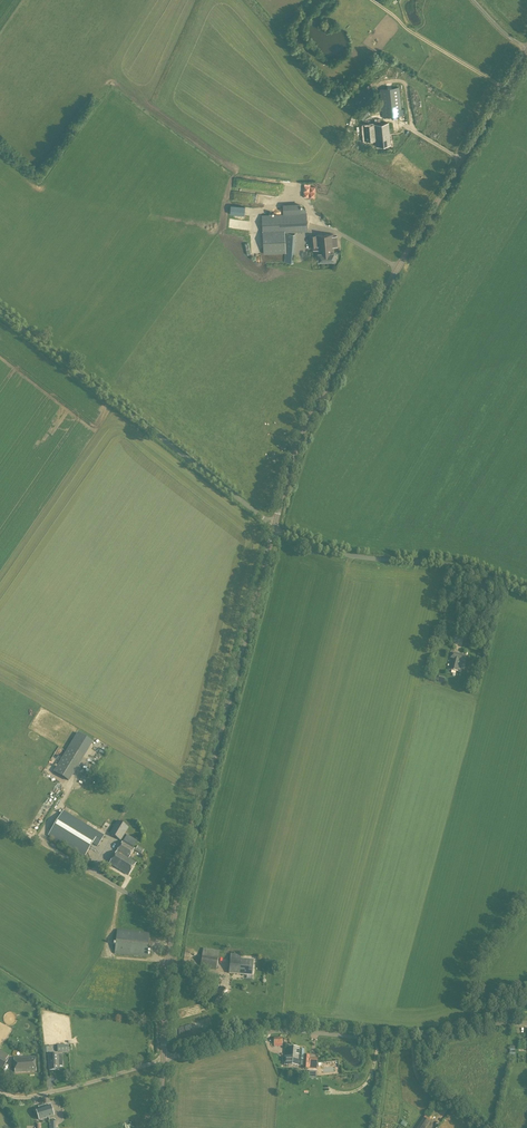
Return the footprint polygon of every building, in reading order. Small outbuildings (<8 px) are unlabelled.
[(404,109),(401,109),(399,87),(380,89),(383,117),(404,115),(404,109)] [(376,146),(391,144),(388,123),(363,125),(365,140),(375,139),(376,146)] [(315,197),(315,186),(310,186),(310,183),(304,183),(303,197),(315,197)] [(285,252),(284,232),(308,231),(307,212),(262,215),(263,234),(264,254),(285,252),(286,252),(285,252)] [(285,261),(293,262),(295,233),(287,233),(285,252),(286,252),(285,252),(285,261)] [(337,236),(333,236),(333,234),(309,236),(310,247),(318,246),(318,253),(319,261),(335,260),(334,252),(333,247),(338,247),(337,236)] [(464,662),(465,656),(452,653),(451,659),(452,659),(449,670),(461,673),(463,661),(464,662)] [(76,732),(54,772),(70,781),(92,741),(76,732)] [(84,858),(93,844),(98,847),(104,836),(63,811),(48,836),(84,858)] [(121,841),(129,828),(117,821),(112,829),(110,828),(107,832),(121,841)] [(127,835),(117,851),(129,859),(135,849),(133,848),(137,841),(127,835)] [(136,863),(129,859),(117,851),(109,864),(128,876),(136,863)] [(147,957),(150,933),(117,929),(115,954),(147,957)] [(217,968),(219,951),(203,948),(201,966),(217,968)] [(241,955),(231,954),(229,973),(252,975),(254,960),(241,959),(241,955)] [(216,1004),(228,991),(222,987),(219,991),(217,989),(209,998),(216,1004)] [(281,1037),(274,1038),(275,1045),(282,1044),(281,1037)] [(303,1066),(303,1060),(303,1057),(303,1055),(304,1055),(304,1049),(299,1049),(300,1048),(287,1047),(287,1056),(285,1056),(284,1065),(298,1066),(303,1066)] [(7,1058),(9,1054),(0,1049),(0,1068),(3,1069),(8,1059),(7,1058)] [(58,1054),(49,1054),(50,1070),(51,1070),(51,1071),(58,1071),(58,1069),(59,1069),(59,1066),(57,1066),(57,1063),(59,1063),(58,1054)] [(15,1073),(36,1071),(35,1057),(14,1059),(15,1073)] [(54,1115),(51,1105),(36,1110),(39,1120),(54,1115)] [(430,1122),(424,1117),(417,1127),(426,1127),(430,1122)]
